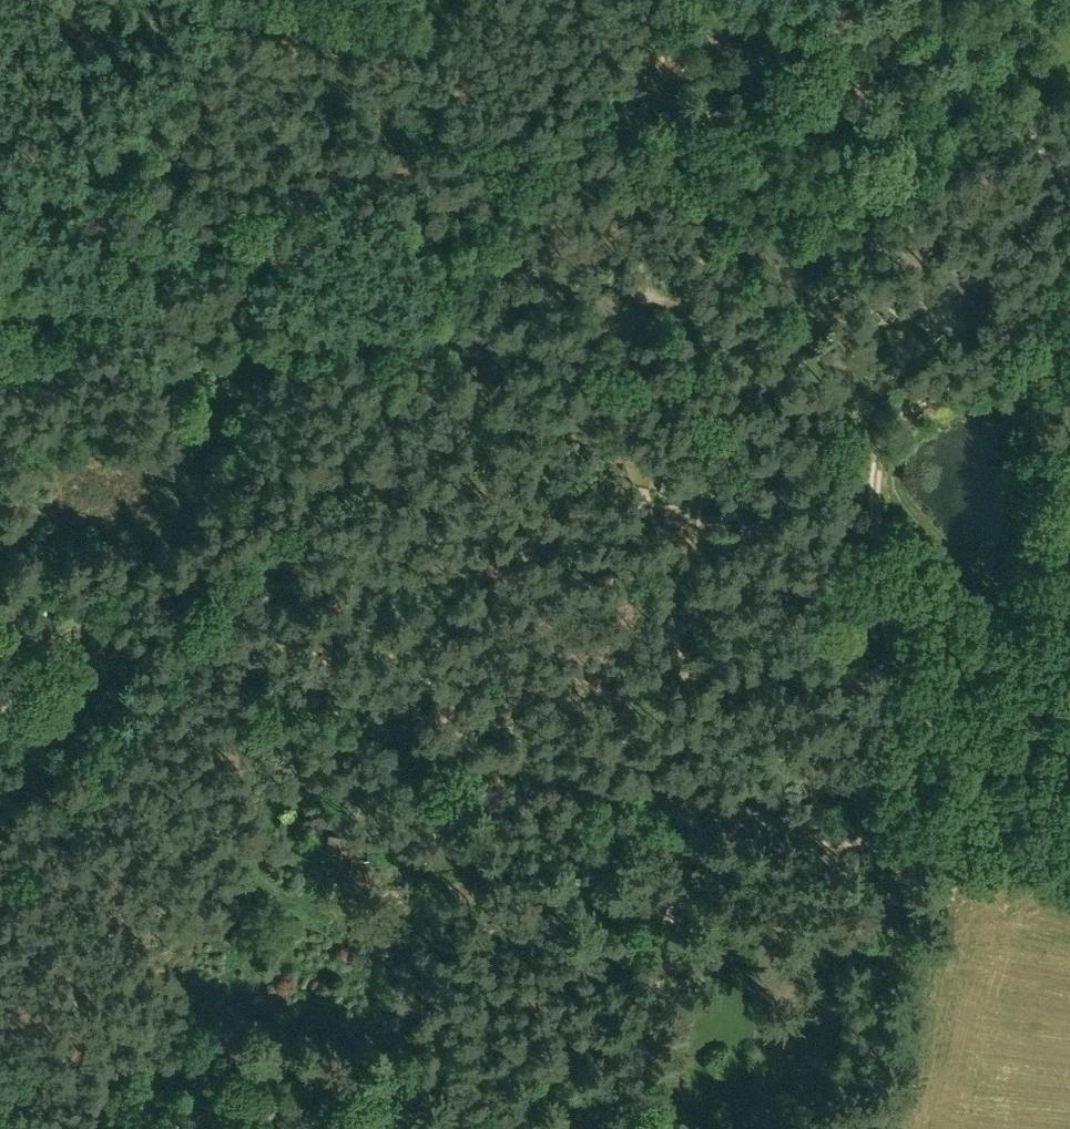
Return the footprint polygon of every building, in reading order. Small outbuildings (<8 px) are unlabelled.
[(349,885),(367,888),(370,867),(357,864),(361,842),(328,837),(325,853),(353,858),(349,885)]
